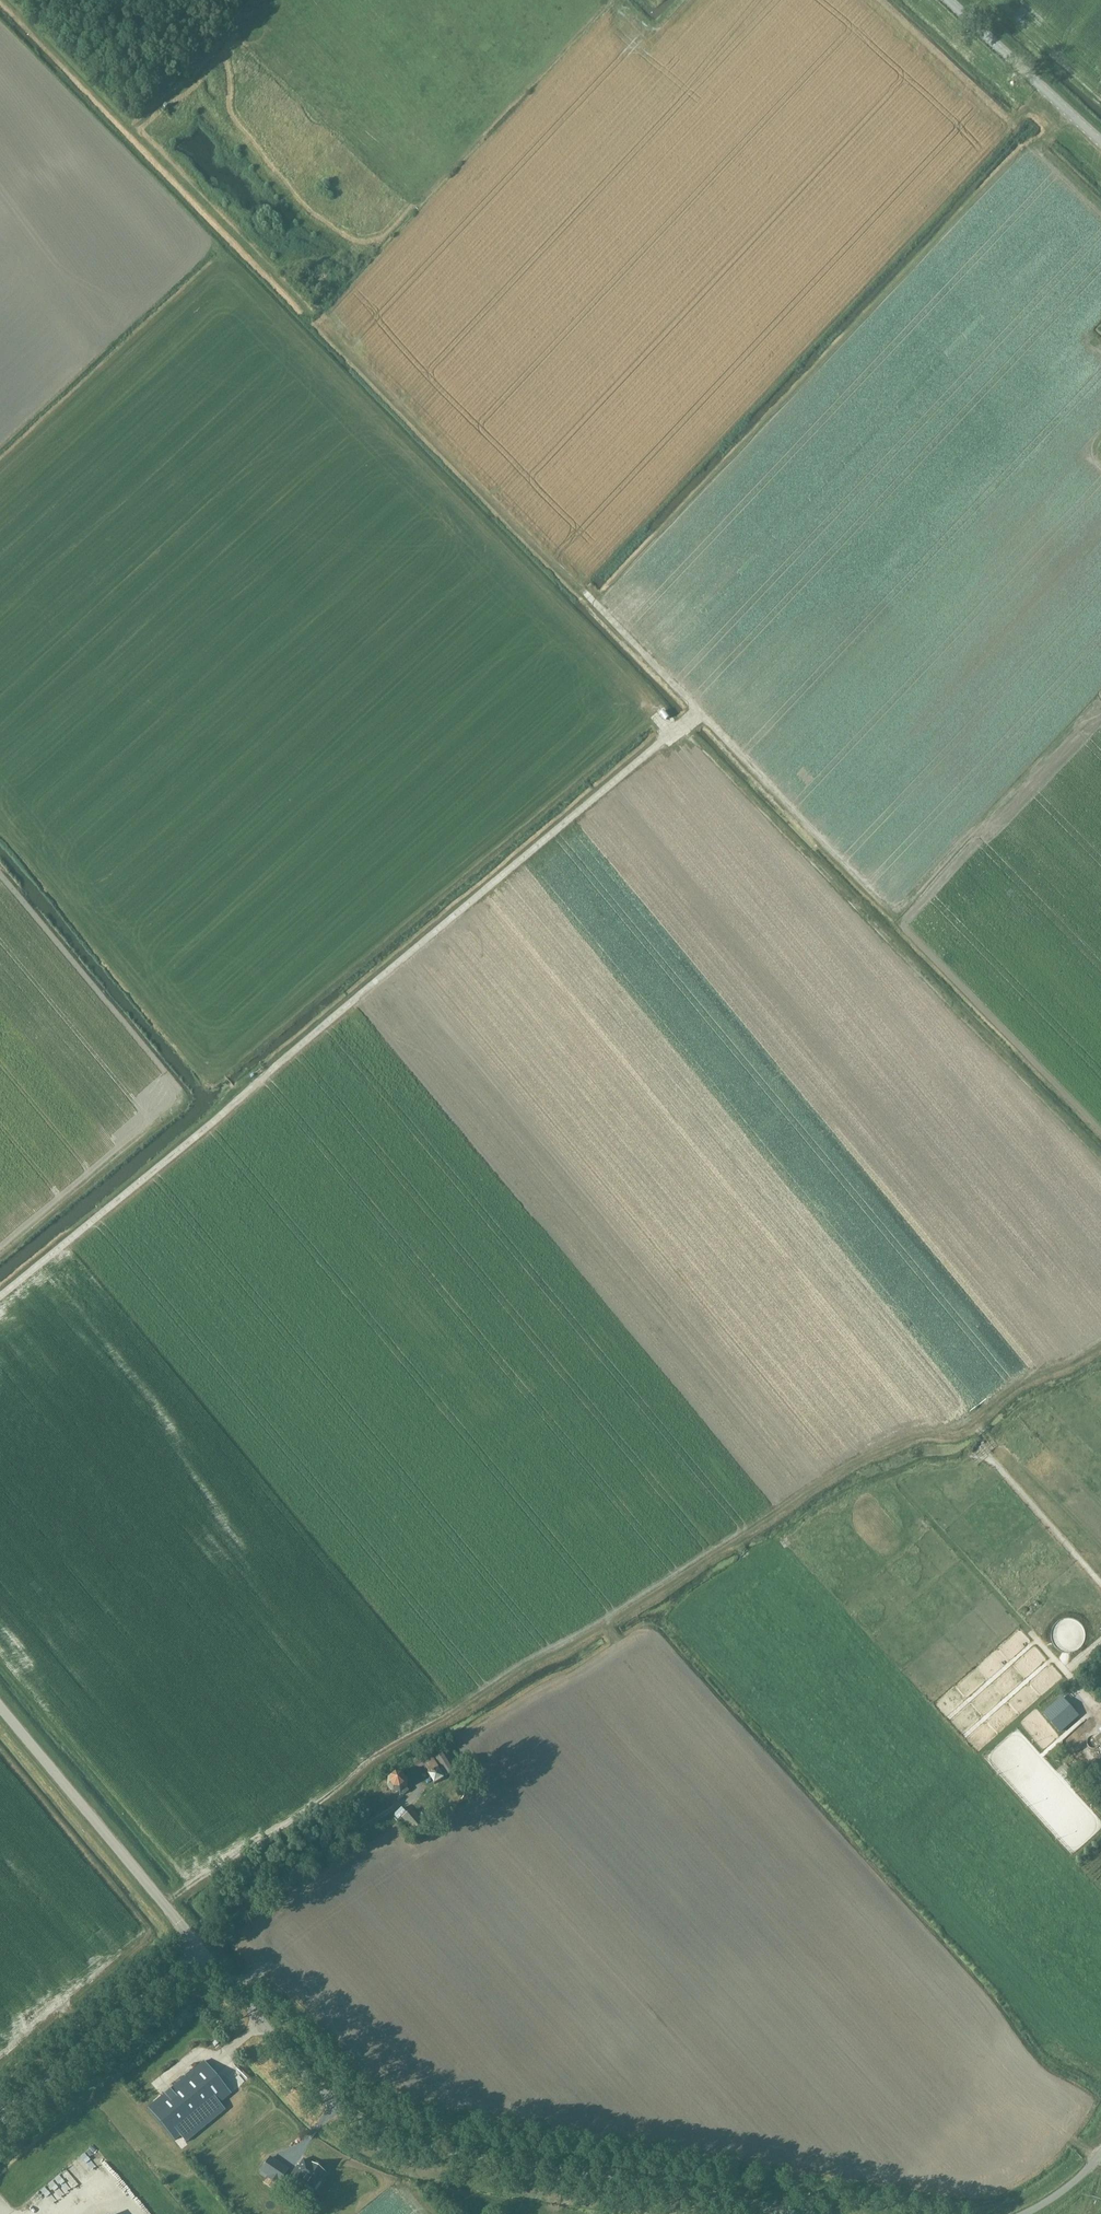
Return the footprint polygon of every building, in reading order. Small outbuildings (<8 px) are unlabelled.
[(1060,1698),(1042,1714),(1058,1732),(1076,1716),(1060,1698)] [(427,1751),(418,1757),(424,1766),(435,1784),(444,1778),(429,1755),(427,1751)] [(407,1788),(407,1780),(403,1774),(394,1773),(388,1778),(388,1786),(392,1791),(401,1793),(403,1796),(407,1793),(404,1790),(407,1788)] [(416,1836),(426,1827),(411,1811),(402,1820),(416,1836)] [(231,2095),(230,2094),(204,2062),(170,2089),(177,2097),(170,2102),(164,2095),(147,2108),(174,2141),(231,2095)] [(269,2156),(259,2171),(278,2184),(289,2170),(269,2156)] [(314,2190),(325,2173),(311,2164),(311,2165),(303,2160),(299,2166),(298,2166),(285,2184),(297,2191),(303,2183),(314,2190)]
